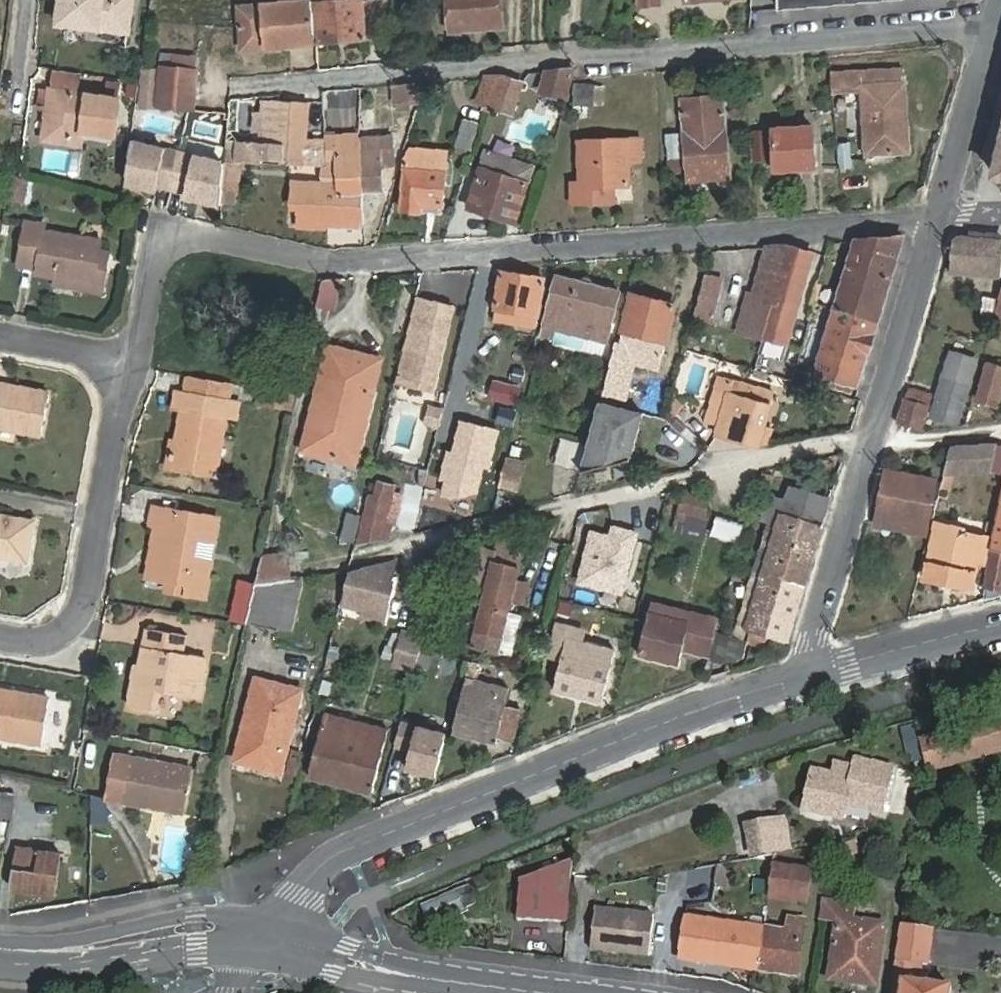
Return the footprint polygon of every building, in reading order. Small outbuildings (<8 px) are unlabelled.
[(58,22),(79,25),(80,16),(98,19),(97,27),(127,30),(131,0),(60,0),(58,22)] [(316,42),(365,38),(362,0),(350,0),(313,3),(316,42)] [(454,30),(502,26),(500,0),(451,0),(454,30)] [(892,0),(778,0),(779,11),(892,0)] [(293,44),(316,42),(313,3),(313,1),(240,7),(242,47),(269,45),(269,38),(292,36),(293,44)] [(80,16),(79,25),(97,27),(98,19),(80,16)] [(269,45),(293,44),(292,36),(269,38),(269,45)] [(194,64),(160,61),(156,101),(191,104),(194,64)] [(159,63),(142,62),(141,77),(139,110),(155,111),(156,101),(159,63)] [(902,128),(906,128),(904,83),(903,68),(838,71),(838,90),(864,89),(868,162),(886,161),(885,153),(903,152),(902,128)] [(565,99),(574,69),(546,72),(540,92),(565,99)] [(838,71),(830,72),(831,91),(838,90),(838,71)] [(53,76),(51,92),(73,94),(75,79),(53,76)] [(485,108),(490,110),(492,105),(502,76),(487,77),(479,101),(486,104),(485,108)] [(502,76),(492,105),(513,111),(524,82),(503,76),(502,76)] [(417,101),(424,81),(395,84),(397,103),(417,101)] [(596,103),(598,83),(580,81),(578,102),(596,103)] [(73,94),(51,92),(44,141),(72,145),(73,134),(83,135),(115,140),(122,88),(109,86),(107,99),(73,94)] [(708,171),(731,171),(727,96),(707,97),(707,106),(686,107),(689,180),(708,179),(708,171)] [(707,106),(707,97),(686,98),(686,107),(707,106)] [(305,154),(308,101),(265,99),(263,144),(228,142),(227,162),(227,163),(241,163),(262,164),(263,158),(281,160),(283,161),(313,162),(313,155),(305,154)] [(815,167),(812,126),(774,129),(777,171),(815,167)] [(73,134),(72,145),(82,147),(83,135),(73,134)] [(360,134),(336,136),(328,137),(330,164),(325,164),(323,185),(294,183),(292,208),(300,209),(299,224),(364,227),(364,191),(360,139),(360,134)] [(394,136),(380,137),(381,147),(395,145),(394,136)] [(586,187),(614,185),(630,184),(628,161),(641,160),(639,136),(578,141),(580,163),(584,163),(586,187)] [(227,162),(131,137),(126,178),(159,187),(160,182),(188,189),(187,194),(224,203),(225,187),(227,163),(227,162)] [(380,137),(360,139),(364,191),(385,190),(385,186),(390,186),(396,162),(395,145),(381,147),(380,137)] [(535,157),(490,143),(470,208),(515,222),(535,157)] [(443,205),(446,161),(405,158),(402,210),(421,211),(422,204),(443,205)] [(227,163),(225,187),(239,188),(241,163),(227,163)] [(731,179),(731,171),(708,171),(708,179),(731,179)] [(586,187),(575,188),(576,204),(616,201),(614,185),(586,187)] [(91,290),(94,269),(99,242),(43,231),(45,225),(24,221),(16,269),(36,273),(35,280),(54,284),(91,290)] [(1000,277),(1000,235),(976,232),(969,232),(968,237),(959,236),(952,243),(950,272),(1000,277)] [(902,237),(856,240),(837,303),(815,372),(856,385),(902,237)] [(789,245),(768,247),(757,288),(755,297),(748,295),(739,328),(764,336),(775,295),(784,262),(789,245)] [(775,295),(764,336),(786,342),(811,252),(789,245),(784,262),(775,295)] [(110,272),(94,269),(91,290),(54,284),(53,292),(104,301),(110,272)] [(536,325),(544,279),(503,272),(496,318),(536,325)] [(724,276),(707,272),(695,314),(712,319),(724,276)] [(607,342),(620,292),(559,276),(546,325),(607,342)] [(332,308),(338,277),(321,278),(316,306),(332,308)] [(755,297),(757,288),(750,286),(748,295),(755,297)] [(664,355),(677,307),(634,296),(621,345),(618,344),(606,392),(626,397),(635,364),(654,368),(657,354),(664,355)] [(436,367),(451,307),(418,298),(397,381),(431,389),(436,367)] [(364,390),(372,392),(381,359),(329,347),(315,406),(323,408),(312,452),(355,464),(364,426),(356,424),(364,390)] [(957,422),(975,359),(951,352),(933,415),(957,422)] [(998,404),(1000,392),(1000,366),(987,362),(976,399),(998,404)] [(224,404),(228,383),(184,375),(180,395),(224,404)] [(760,445),(771,406),(775,391),(719,376),(706,422),(720,425),(717,433),(760,445)] [(11,391),(13,385),(0,383),(0,390),(11,391)] [(0,390),(0,427),(40,433),(48,391),(13,385),(11,391),(0,390)] [(919,402),(922,391),(908,387),(897,422),(921,430),(929,404),(919,402)] [(364,426),(372,392),(364,390),(356,424),(364,426)] [(224,404),(180,395),(173,394),(170,413),(183,415),(173,473),(211,481),(222,416),(224,404)] [(606,401),(601,400),(590,444),(583,471),(634,459),(645,412),(622,406),(622,404),(607,400),(606,401)] [(236,406),(224,404),(222,416),(234,418),(236,406)] [(430,405),(426,422),(439,425),(443,408),(430,405)] [(323,408),(315,406),(304,450),(312,452),(323,408)] [(634,459),(656,453),(663,426),(665,417),(645,412),(634,459)] [(663,426),(656,453),(661,452),(668,428),(663,426)] [(556,464),(583,471),(590,444),(562,437),(556,464)] [(944,473),(992,470),(1000,472),(1000,444),(999,444),(951,447),(944,473)] [(500,484),(507,459),(470,451),(465,476),(500,484)] [(523,463),(507,459),(500,484),(517,488),(523,463)] [(432,470),(431,476),(447,480),(448,474),(432,470)] [(935,478),(887,470),(877,525),(924,533),(935,478)] [(447,480),(431,476),(428,492),(444,495),(448,481),(447,480)] [(357,544),(388,537),(391,525),(385,524),(393,485),(379,481),(377,490),(371,488),(357,544)] [(421,522),(438,526),(445,496),(444,495),(428,492),(421,522)] [(706,517),(710,499),(685,492),(681,511),(706,517)] [(411,531),(418,500),(404,497),(396,528),(411,531)] [(991,547),(994,548),(987,584),(1000,586),(1000,503),(991,547)] [(579,534),(576,533),(572,547),(583,549),(586,537),(608,542),(616,506),(584,514),(579,534)] [(207,545),(215,547),(219,519),(151,507),(148,526),(154,527),(160,527),(151,580),(168,583),(187,586),(185,596),(205,600),(211,571),(203,570),(207,545)] [(747,628),(788,642),(823,523),(782,511),(747,628)] [(360,516),(347,513),(341,538),(354,541),(360,516)] [(622,551),(652,559),(660,522),(631,515),(622,551)] [(33,522),(0,516),(0,559),(26,564),(33,522)] [(962,529),(935,524),(927,563),(928,564),(926,573),(970,582),(973,572),(974,572),(978,555),(987,557),(991,541),(980,539),(980,536),(961,533),(962,529)] [(160,527),(154,527),(146,579),(151,580),(160,527)] [(494,561),(519,567),(523,549),(498,543),(496,552),(494,561)] [(211,571),(215,547),(207,545),(203,570),(211,571)] [(498,652),(507,614),(519,567),(494,561),(496,552),(477,547),(464,600),(473,602),(462,643),(498,652)] [(398,557),(352,569),(344,602),(365,607),(364,613),(386,618),(395,581),(393,580),(398,557)] [(286,585),(280,561),(259,566),(253,593),(286,585)] [(252,582),(238,578),(229,617),(243,620),(252,582)] [(253,593),(246,621),(292,631),(303,580),(286,585),(253,593)] [(167,593),(185,596),(187,586),(168,583),(167,593)] [(659,614),(662,604),(653,602),(640,655),(680,664),(683,650),(709,657),(719,619),(694,612),(691,622),(659,614)] [(694,612),(662,604),(659,614),(691,622),(694,612)] [(523,618),(507,614),(498,652),(514,656),(523,618)] [(561,659),(554,689),(602,701),(615,647),(604,645),(604,644),(580,638),(582,628),(558,622),(550,656),(561,659)] [(175,651),(178,635),(148,629),(141,672),(135,671),(128,708),(153,712),(156,694),(197,700),(205,657),(185,653),(175,651)] [(425,635),(404,629),(395,662),(416,668),(425,635)] [(187,636),(178,635),(175,651),(185,653),(187,636)] [(464,661),(461,673),(475,677),(478,665),(464,661)] [(252,764),(272,682),(256,679),(242,730),(254,733),(246,762),(252,764)] [(508,691),(465,680),(452,732),(494,742),(496,736),(511,740),(518,710),(511,708),(512,703),(505,701),(508,691)] [(300,690),(272,682),(252,764),(280,771),(300,690)] [(20,697),(0,694),(0,740),(41,746),(44,725),(16,721),(20,697)] [(48,701),(20,697),(16,721),(44,725),(48,701)] [(372,792),(388,730),(324,713),(308,777),(372,792)] [(924,738),(933,770),(1000,751),(1000,717),(924,738)] [(407,766),(436,773),(447,731),(417,723),(407,766)] [(254,733),(242,730),(235,760),(246,762),(254,733)] [(189,768),(113,755),(106,797),(181,811),(189,768)] [(890,769),(854,761),(850,780),(811,771),(802,810),(840,822),(844,805),(880,813),(890,769)] [(781,818),(769,821),(775,850),(787,848),(781,818)] [(769,821),(744,825),(750,855),(775,850),(769,821)] [(54,892),(58,851),(18,846),(13,887),(54,892)] [(812,846),(772,853),(766,895),(805,900),(812,846)] [(521,881),(517,917),(567,922),(574,860),(521,881)] [(425,906),(431,920),(472,902),(466,888),(425,906)] [(823,901),(821,918),(836,920),(830,973),(857,977),(856,983),(873,985),(882,925),(850,920),(852,904),(823,901)] [(651,911),(594,907),(591,949),(648,953),(651,911)] [(949,988),(920,984),(922,965),(927,966),(931,929),(908,926),(910,917),(901,915),(891,992),(949,992),(949,988)] [(679,958),(719,964),(726,923),(684,917),(679,958)] [(762,928),(757,969),(795,974),(802,920),(787,918),(785,932),(762,928)] [(719,964),(757,969),(762,928),(726,923),(719,964)] [(857,977),(830,973),(830,980),(856,983),(857,977)]
